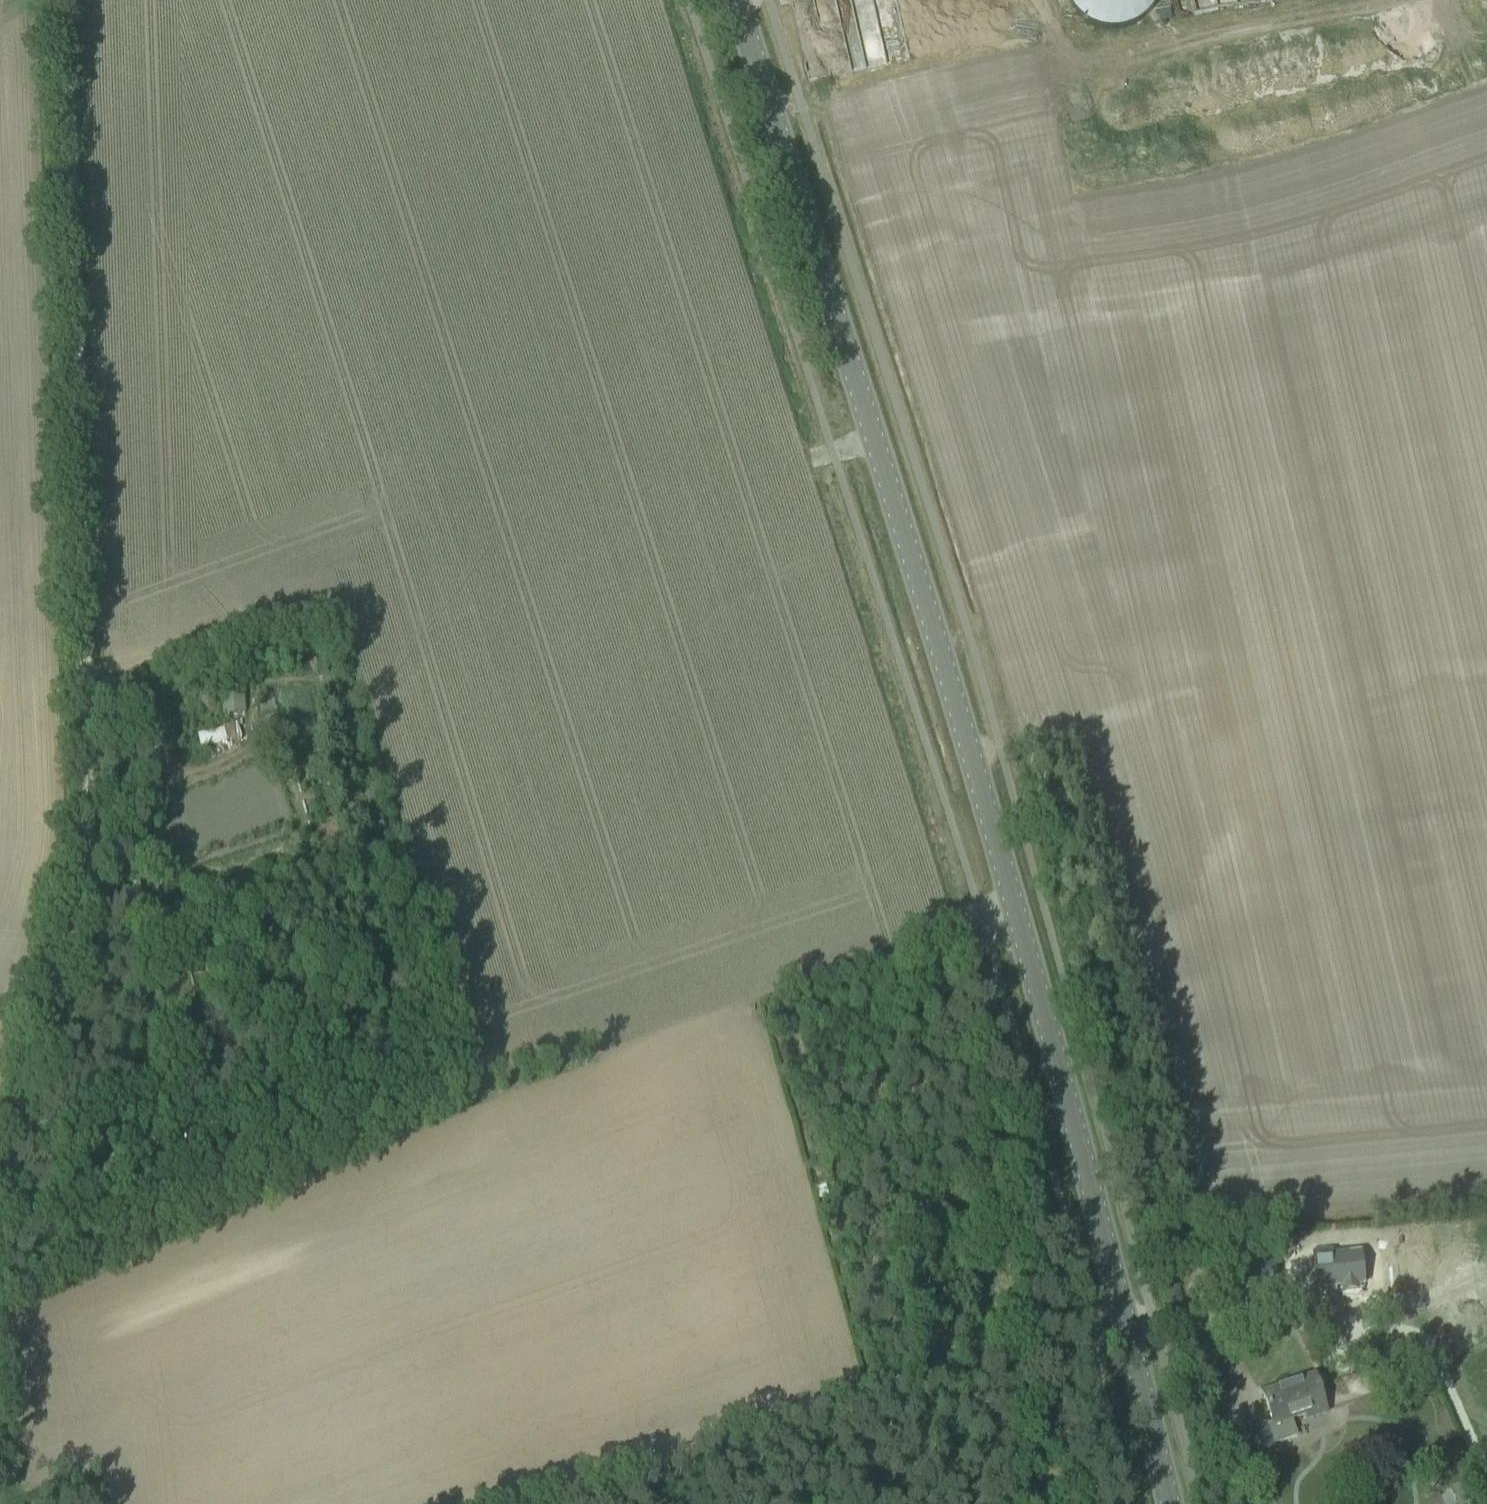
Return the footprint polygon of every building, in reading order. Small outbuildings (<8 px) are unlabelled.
[(1071,7),(1079,16),(1088,24),(1099,29),(1111,31),(1123,30),(1135,26),(1145,19),(1153,9),(1158,0),(1068,0),(1071,7)] [(239,691),(223,692),(225,717),(241,716),(239,691)] [(223,730),(198,736),(201,747),(226,741),(223,730)] [(824,1183),(813,1187),(817,1198),(828,1194),(824,1183)] [(1335,1252),(1316,1254),(1320,1289),(1346,1287),(1347,1291),(1361,1290),(1361,1285),(1368,1284),(1364,1253),(1336,1256),(1335,1252)] [(1327,1412),(1315,1377),(1263,1394),(1273,1424),(1265,1427),(1264,1425),(1263,1425),(1270,1445),(1271,1444),(1297,1436),(1291,1419),(1305,1414),(1307,1419),(1327,1412)] [(1483,1497),(1473,1475),(1450,1485),(1459,1503),(1468,1503),(1483,1497)]
